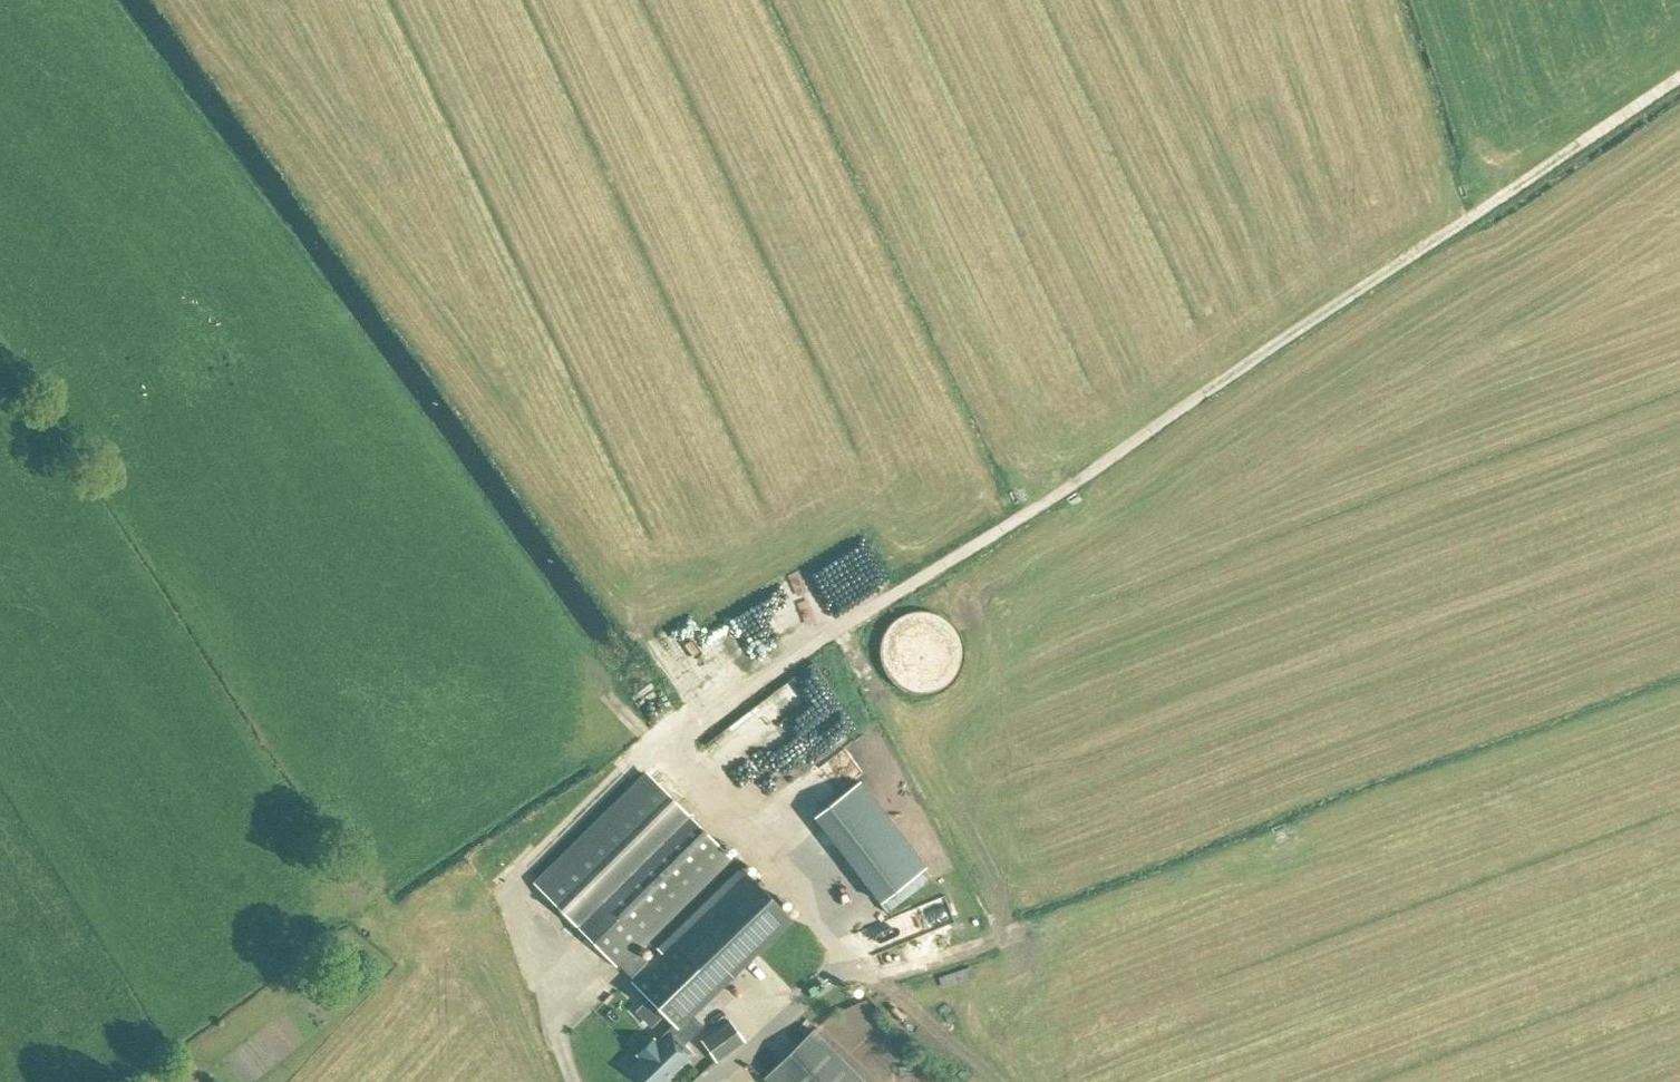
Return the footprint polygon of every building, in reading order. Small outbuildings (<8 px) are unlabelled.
[(677,805),(650,778),(538,888),(617,968),(619,966),(632,979),(630,981),(673,1024),(655,1042),(651,1039),(636,1055),(641,1060),(631,1069),(643,1081),(663,1081),(683,1062),(676,1055),(703,1029),(692,1017),(791,920),(743,871),(648,964),(635,950),(729,858),(677,805)] [(926,867),(859,781),(812,817),(879,904),(926,867)] [(871,946),(906,935),(900,915),(865,926),(871,946)] [(716,1062),(744,1041),(729,1020),(700,1041),(716,1062)] [(811,1031),(762,1078),(766,1081),(860,1081),(811,1031)]
